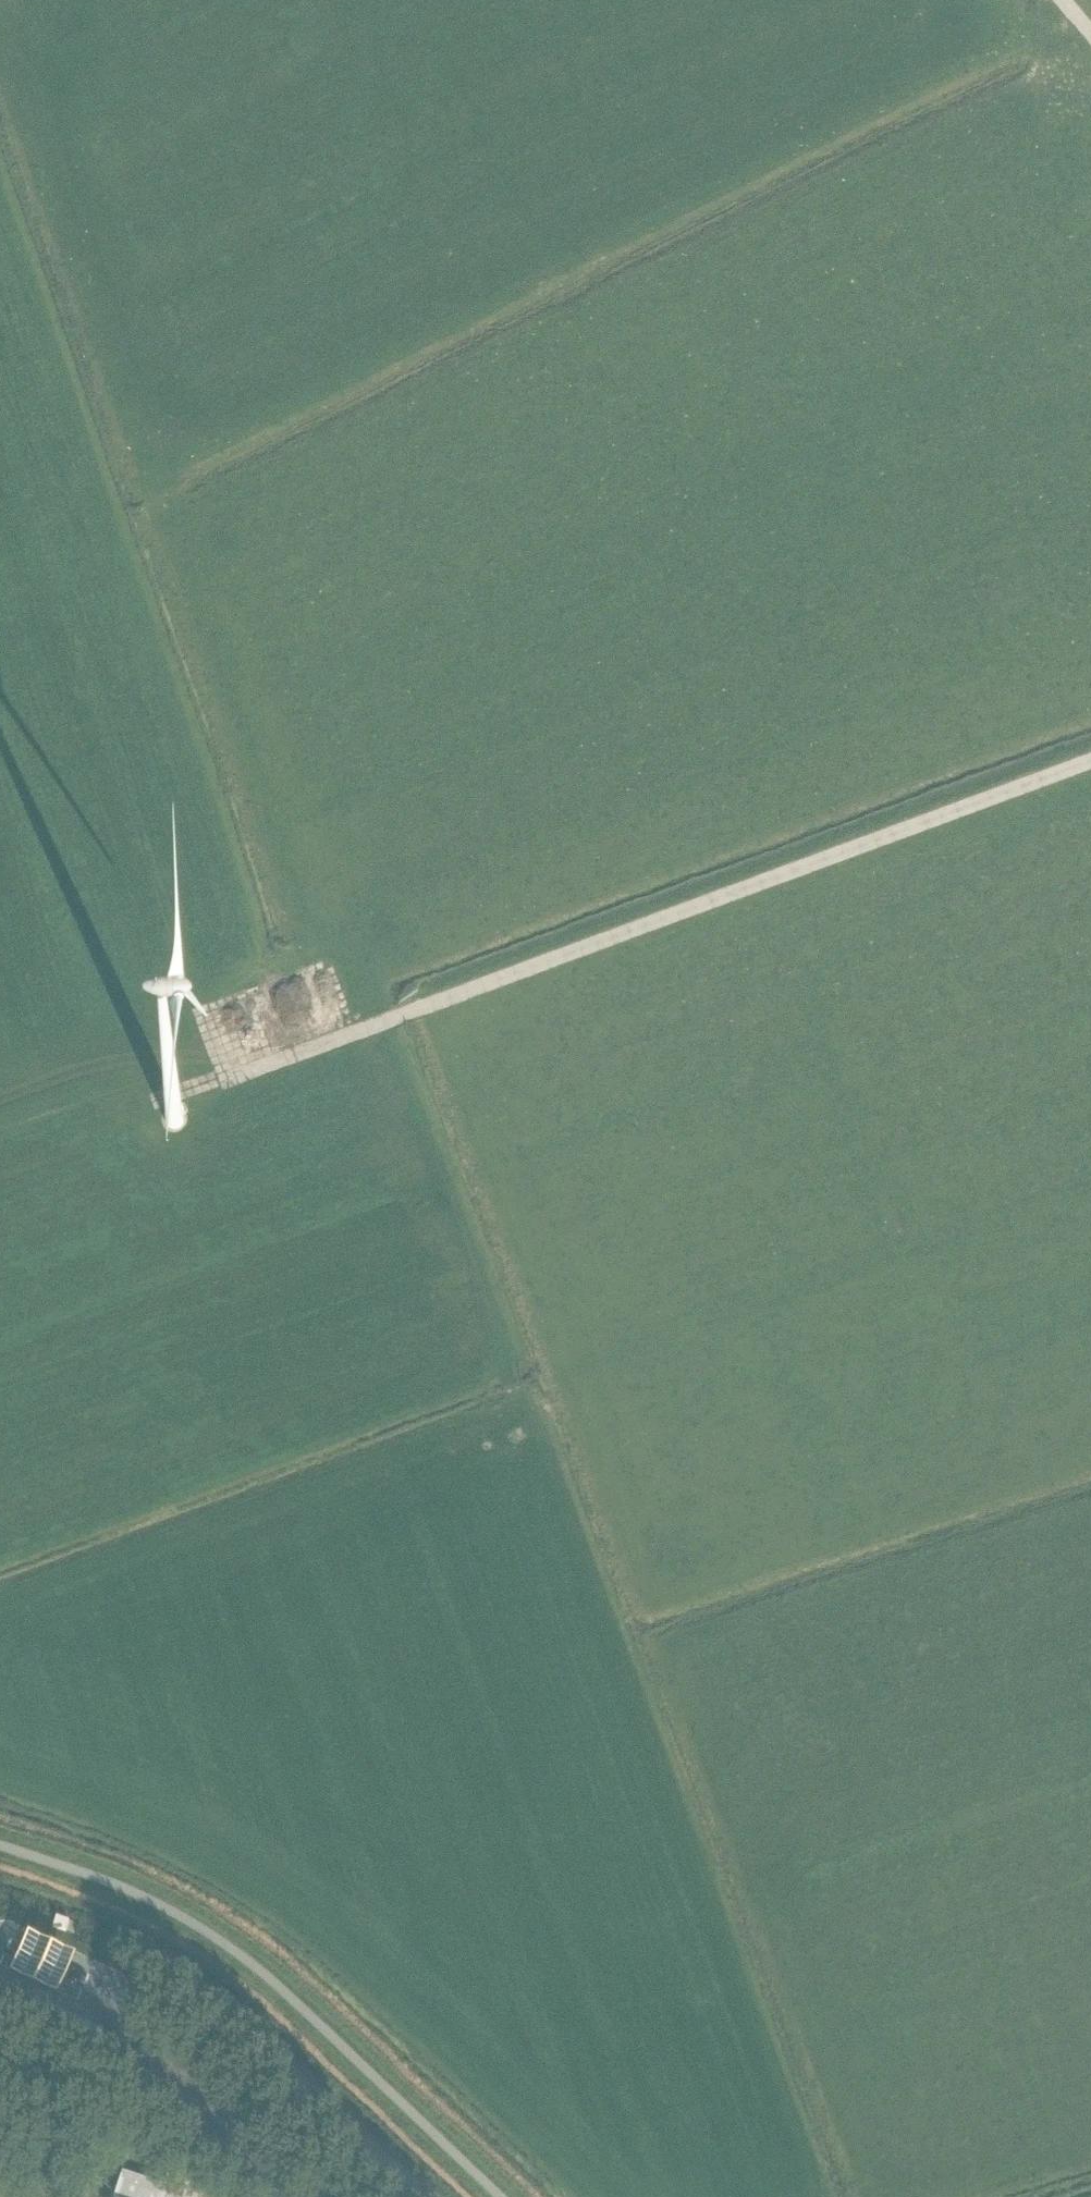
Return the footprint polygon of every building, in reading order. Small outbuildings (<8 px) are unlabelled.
[(178,1111),(175,1110),(173,1110),(170,1111),(168,1112),(167,1114),(166,1117),(165,1119),(166,1122),(167,1125),(170,1127),(172,1128),(176,1128),(179,1127),(182,1125),(184,1122),(184,1118),(183,1115),(181,1112),(178,1111)] [(73,1952),(26,1931),(8,1970),(56,1991),(73,1952)] [(124,2179),(118,2196),(166,2196),(168,2193),(124,2179)]
